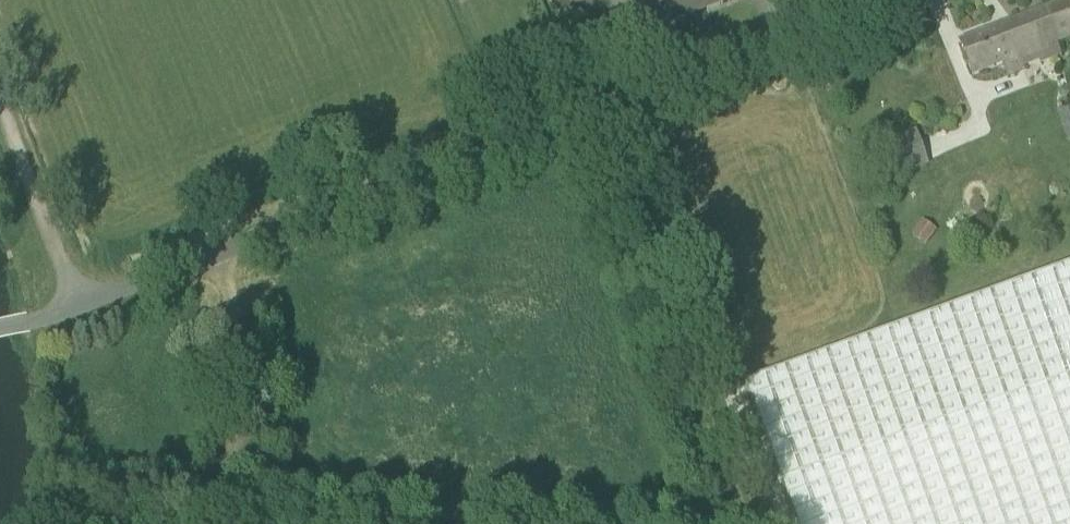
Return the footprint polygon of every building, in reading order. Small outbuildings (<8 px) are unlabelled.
[(643,35),(735,0),(630,0),(643,35)] [(1058,44),(1069,39),(1069,1),(1045,10),(1058,44)] [(960,42),(973,76),(1004,65),(1008,76),(1024,69),(1024,67),(1040,61),(1041,65),(1062,57),(1058,44),(1045,10),(960,42)] [(1057,92),(1060,98),(1066,100),(1069,95),(1068,89),(1061,87),(1057,92)] [(1057,111),(1068,144),(1069,143),(1069,106),(1057,111)] [(897,175),(925,162),(910,129),(882,141),(897,175)] [(923,220),(912,234),(926,245),(937,231),(923,220)] [(799,523),(1069,523),(1069,265),(747,382),(799,523)]
